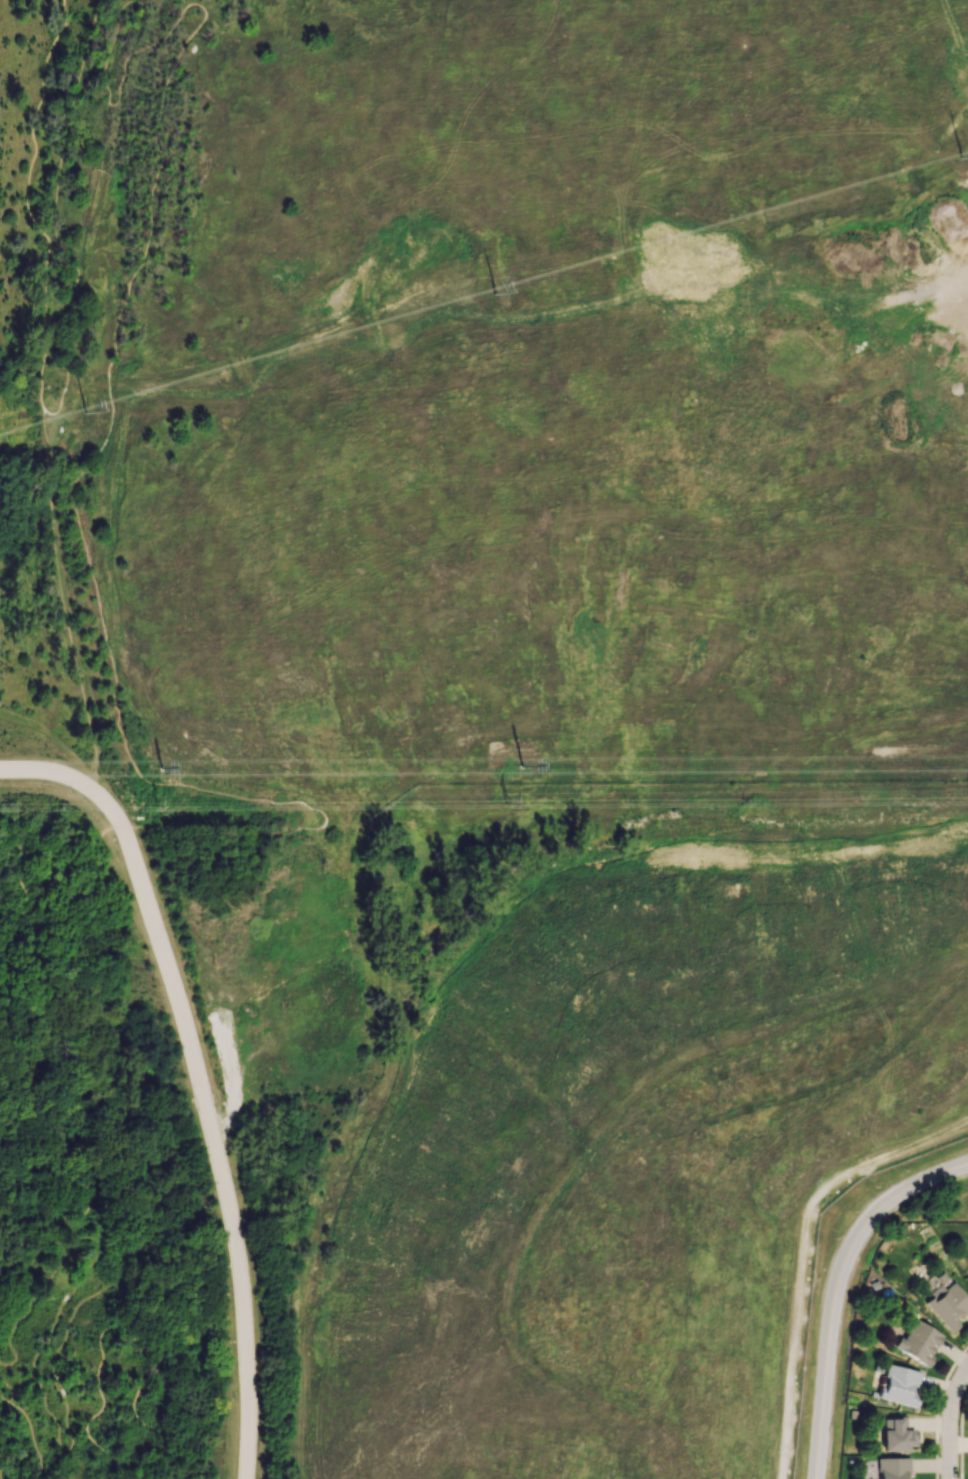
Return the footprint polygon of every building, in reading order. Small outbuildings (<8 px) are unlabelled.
[(923,1300),(949,1333),(960,1324),(956,1320),(967,1310),(967,1300),(954,1281),(943,1289),(941,1286),(923,1300)] [(895,1348),(927,1367),(933,1357),(929,1355),(942,1335),(914,1318),(895,1348)] [(920,1372),(887,1364),(882,1387),(879,1386),(876,1398),(915,1407),(919,1392),(915,1391),(920,1372)] [(881,1451),(907,1451),(907,1446),(914,1446),(915,1430),(900,1429),(900,1419),(882,1418),(881,1451)] [(877,1478),(914,1478),(914,1477),(909,1477),(909,1458),(877,1457),(877,1478)]
